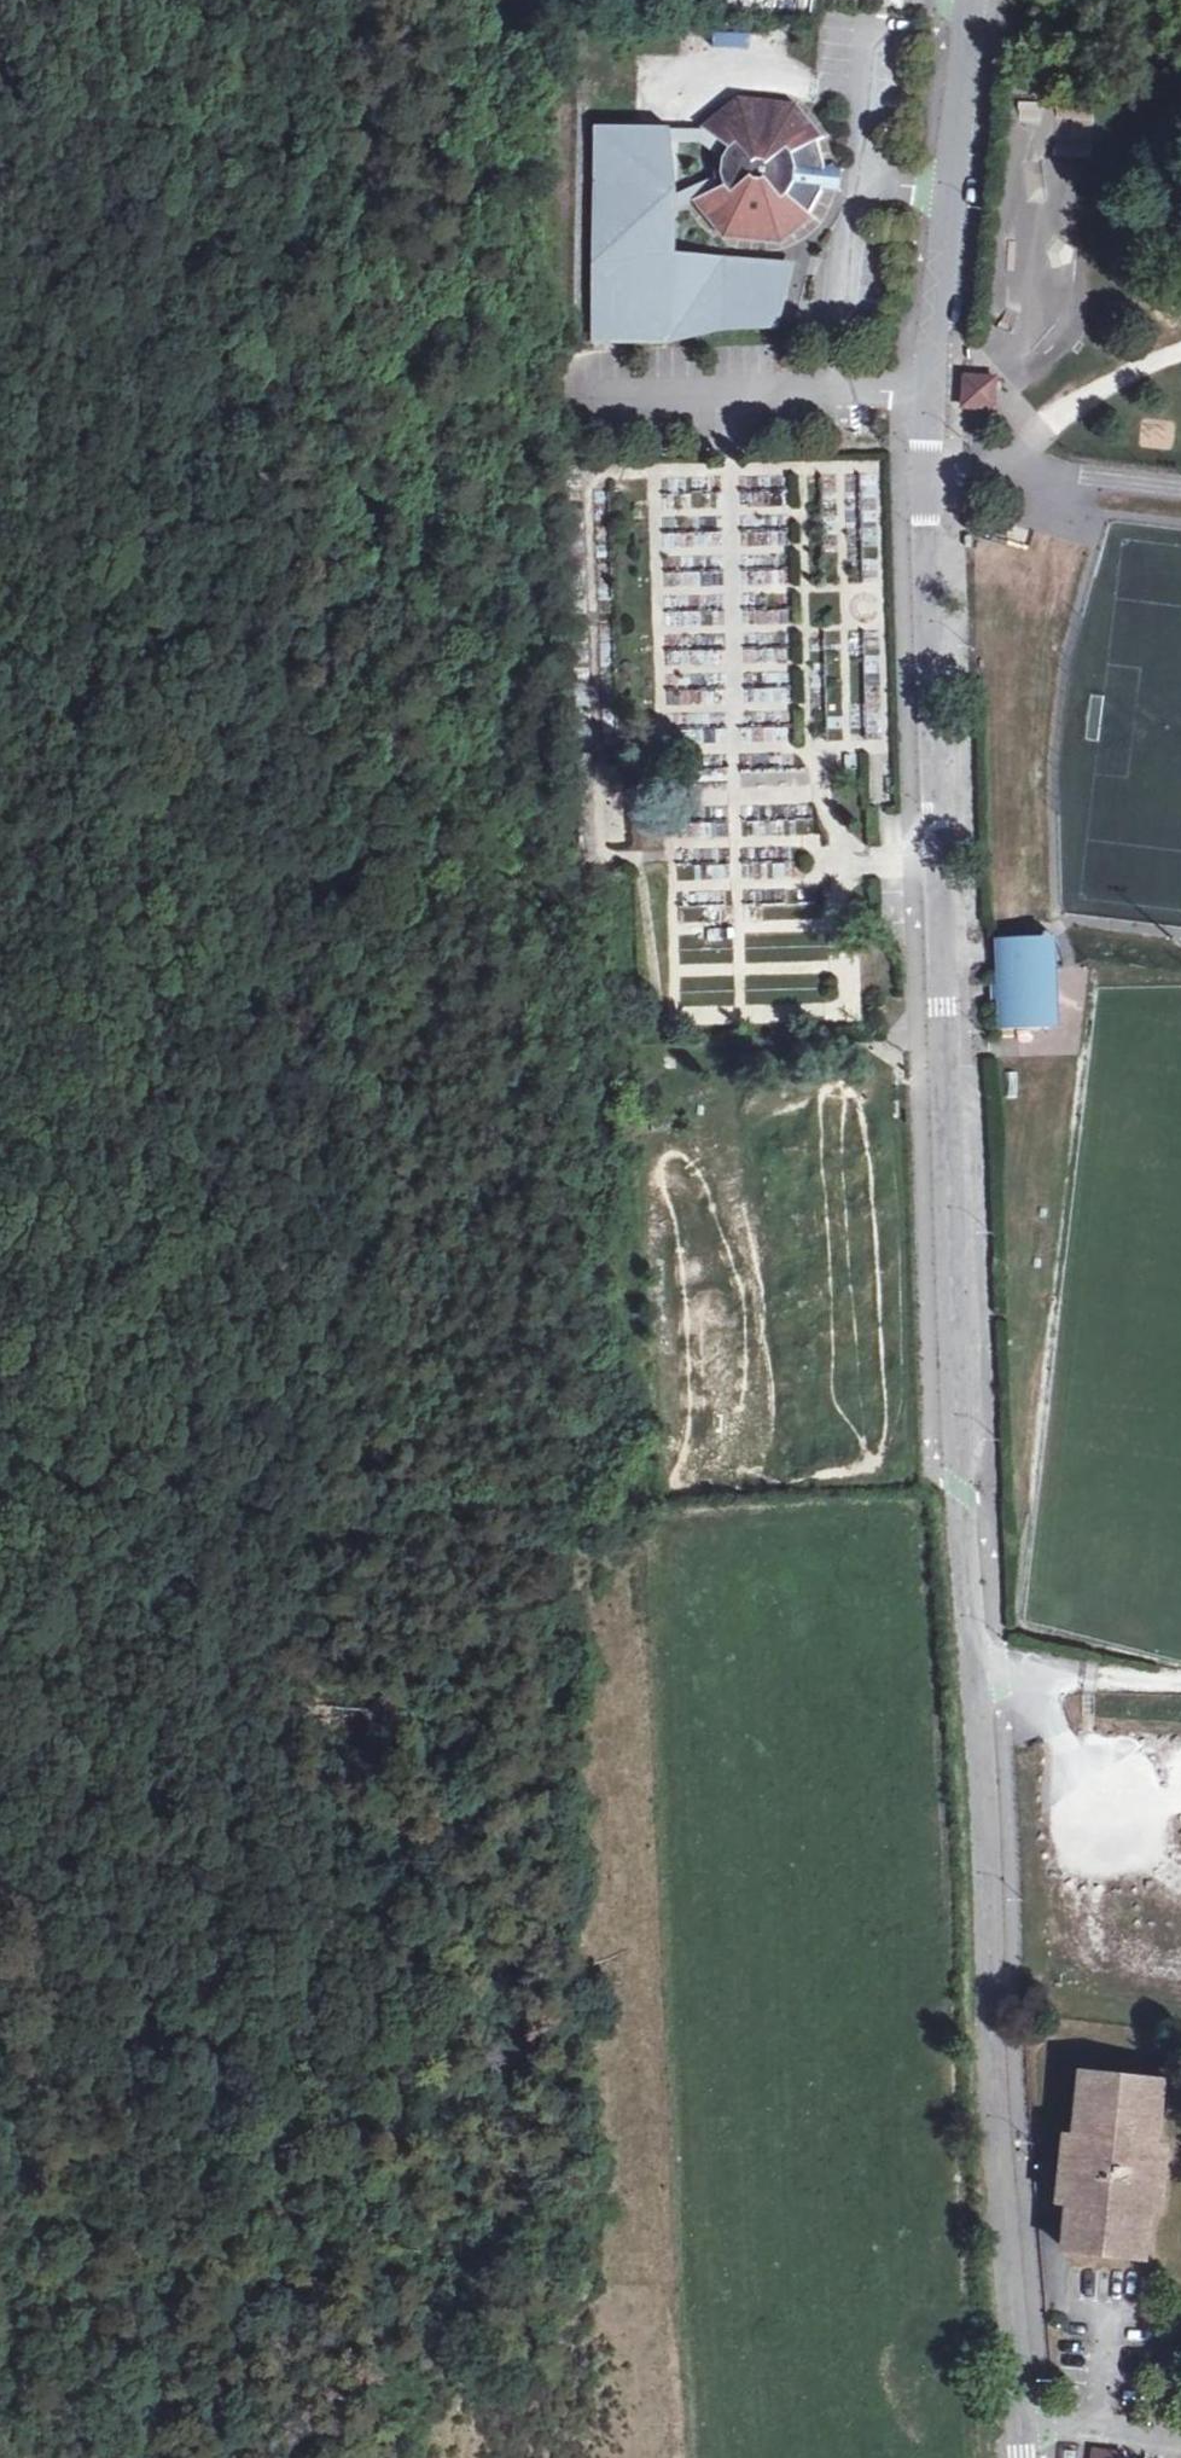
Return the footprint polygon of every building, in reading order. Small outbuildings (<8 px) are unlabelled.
[(721,196),(692,208),(712,233),(735,247),(762,250),(788,243),(808,225),(820,202),(839,202),(842,181),(824,176),(819,150),(802,129),(778,115),(752,112),(726,119),(701,139),(726,158),(720,169),(718,184),(721,196)] [(760,314),(762,272),(662,268),(666,149),(593,147),(585,348),(658,350),(659,335),(766,333),(767,314),(760,314)] [(971,406),(973,375),(966,375),(964,405),(971,406)] [(997,377),(973,375),(971,406),(994,408),(997,377)] [(1058,996),(1057,943),(1057,936),(1005,937),(1006,983),(999,983),(999,998),(1006,998),(1006,1027),(1058,1026),(1058,996)] [(1073,2180),(1071,2204),(1066,2252),(1149,2261),(1154,2213),(1156,2191),(1166,2191),(1168,2173),(1158,2172),(1161,2148),(1168,2083),(1084,2075),(1077,2138),(1075,2163),(1065,2162),(1063,2179),(1073,2180)] [(1068,2137),(1065,2162),(1075,2163),(1077,2138),(1068,2137)] [(1170,2148),(1161,2148),(1158,2172),(1168,2173),(1170,2148)] [(1061,2203),(1071,2204),(1073,2180),(1063,2179),(1061,2203)] [(1163,2214),(1166,2191),(1156,2191),(1154,2213),(1163,2214)] [(1090,2457),(1125,2457),(1127,2452),(1093,2445),(1090,2457)]
